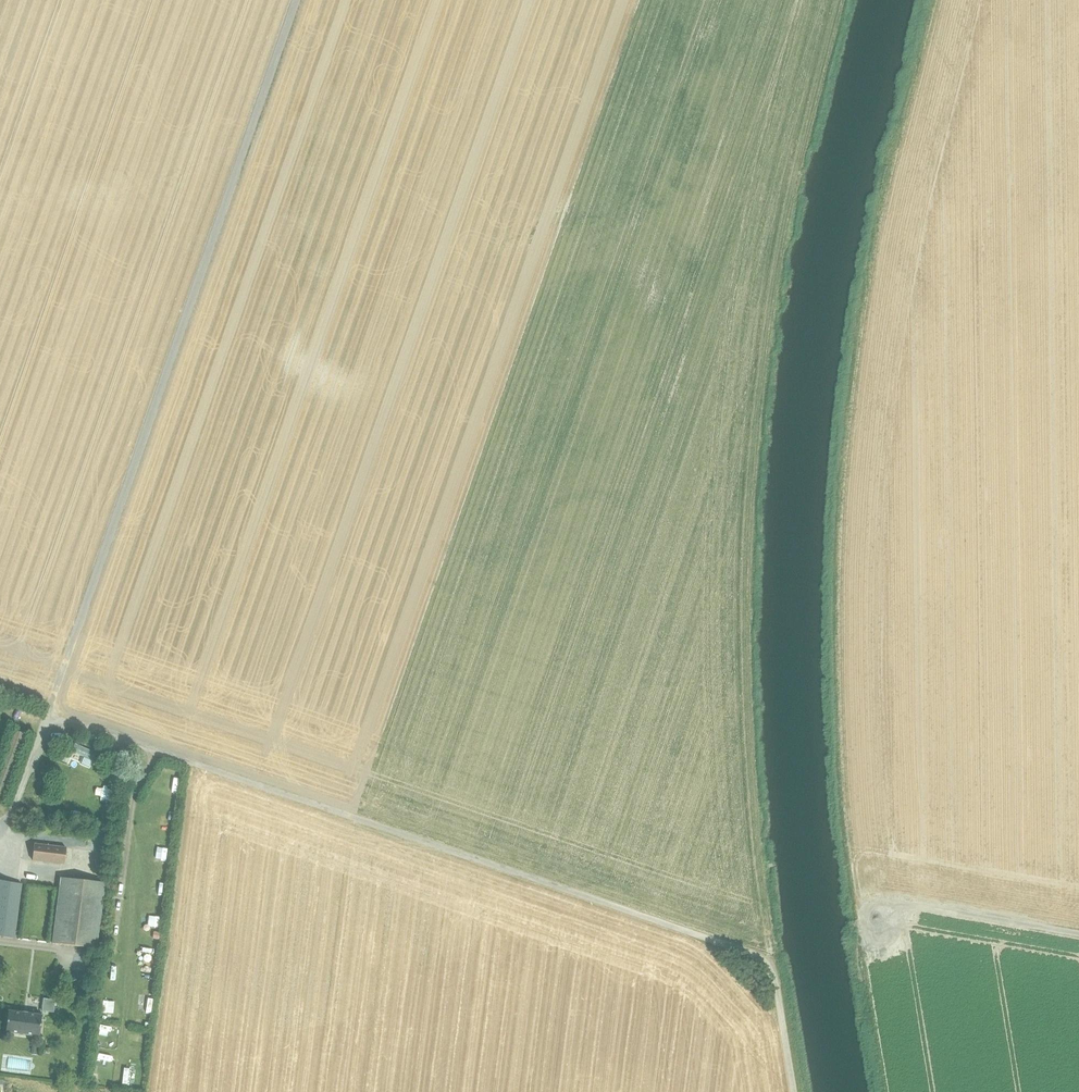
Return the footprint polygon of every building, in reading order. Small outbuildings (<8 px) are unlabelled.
[(74,744),(71,751),(84,757),(81,764),(89,768),(92,760),(95,753),(74,744)] [(166,788),(178,788),(178,778),(166,777),(166,788)] [(109,796),(110,785),(95,785),(95,795),(109,796)] [(78,812),(80,802),(69,800),(68,810),(78,812)] [(65,865),(67,848),(36,845),(34,862),(65,865)] [(150,846),(150,858),(163,858),(163,846),(150,846)] [(97,950),(106,884),(62,878),(54,944),(97,950)] [(22,885),(0,882),(0,937),(15,939),(22,885)] [(154,962),(158,950),(144,946),(141,958),(154,962)] [(54,1012),(55,1000),(44,999),(43,1011),(54,1012)] [(106,1002),(101,1009),(113,1017),(117,1010),(106,1002)] [(147,1022),(151,1006),(133,1002),(129,1017),(147,1022)] [(40,1038),(42,1015),(9,1011),(6,1034),(40,1038)] [(108,1038),(110,1026),(99,1024),(97,1036),(108,1038)] [(131,1029),(130,1036),(145,1039),(146,1032),(131,1029)] [(97,1050),(94,1068),(106,1070),(109,1052),(97,1050)] [(144,1060),(131,1059),(130,1068),(143,1069),(144,1060)]
